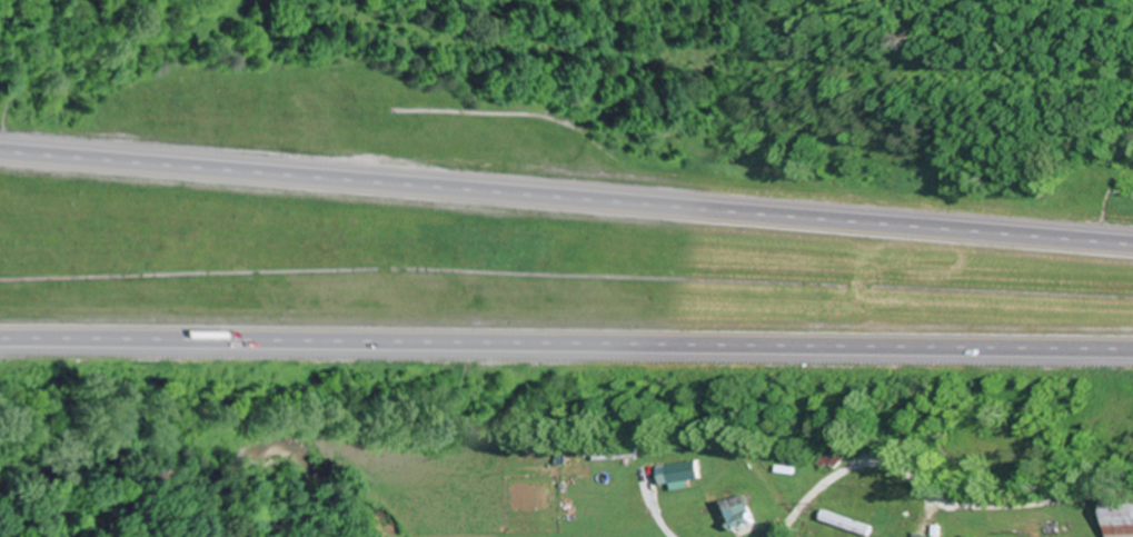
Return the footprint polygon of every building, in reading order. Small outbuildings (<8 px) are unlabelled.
[(590,451),(590,460),(633,460),(633,451),(590,451)] [(740,495),(719,504),(732,536),(735,536),(754,529),(740,495)] [(1103,500),(1105,536),(1132,536),(1132,499),(1103,500)]
